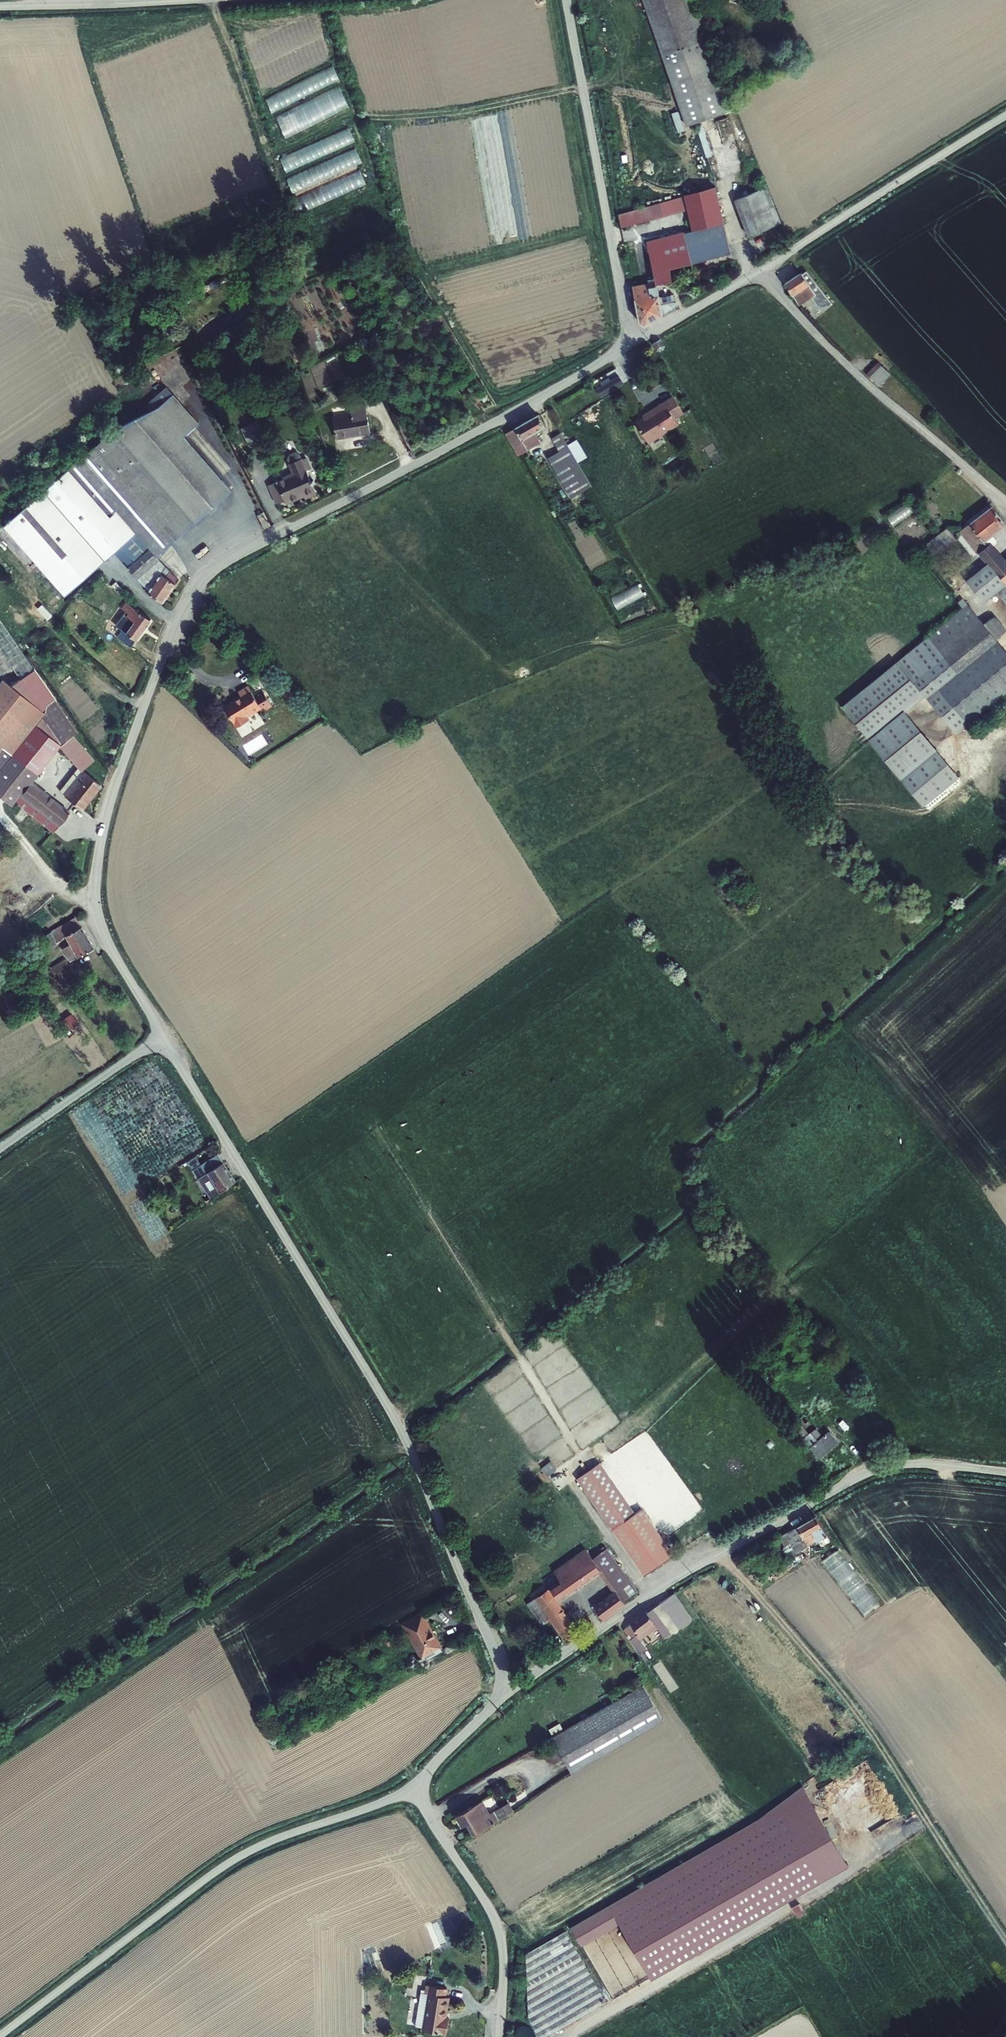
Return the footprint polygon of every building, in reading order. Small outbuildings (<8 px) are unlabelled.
[(687,126),(734,110),(730,97),(696,0),(644,0),(687,126)] [(337,67),(267,96),(273,109),(342,81),(337,67)] [(330,90),(336,111),(349,108),(344,87),(330,90)] [(287,168),(358,144),(353,130),(283,154),(287,168)] [(294,191),(365,163),(359,148),(289,176),(294,191)] [(363,170),(310,192),(316,205),(368,184),(363,170)] [(656,282),(632,286),(640,323),(645,327),(678,307),(675,302),(673,294),(659,297),(657,285),(672,282),(669,269),(692,264),(731,253),(715,187),(684,196),(687,209),(692,230),(648,242),(656,282)] [(781,222),(766,187),(735,200),(749,236),(781,222)] [(687,209),(684,196),(647,207),(651,219),(687,209)] [(647,207),(618,215),(621,228),(651,219),(647,207)] [(780,270),(788,282),(800,275),(792,263),(780,270)] [(805,272),(789,284),(805,305),(817,296),(822,302),(824,304),(826,304),(829,304),(831,305),(837,299),(811,270),(806,274),(805,272)] [(355,360),(363,380),(371,376),(364,357),(355,360)] [(895,373),(883,362),(872,372),(883,384),(895,373)] [(627,365),(610,376),(614,382),(631,371),(627,365)] [(665,403),(676,421),(685,415),(674,398),(665,403)] [(147,533),(166,557),(240,496),(194,440),(209,428),(185,399),(168,412),(125,433),(82,467),(129,512),(147,533)] [(645,420),(637,425),(649,444),(679,425),(676,421),(665,403),(649,413),(651,416),(645,420)] [(371,434),(366,404),(350,408),(352,416),(334,420),(337,440),(371,434)] [(530,448),(537,444),(532,435),(548,426),(541,413),(518,426),(530,448)] [(252,447),(270,440),(262,420),(244,428),(252,447)] [(593,482),(563,431),(555,435),(556,437),(546,443),(575,493),(593,482)] [(283,502),(285,505),(303,498),(307,499),(313,497),(314,493),(312,487),(314,486),(312,483),(310,483),(306,473),(310,471),(305,460),(301,461),(301,460),(300,461),(298,457),(295,455),(290,457),(288,461),(290,465),(289,465),(293,475),(276,482),(276,483),(268,486),(276,505),(283,502)] [(129,512),(82,467),(13,525),(72,596),(123,554),(144,581),(154,589),(153,593),(168,603),(186,580),(166,557),(147,533),(129,512)] [(904,505),(887,520),(898,533),(915,517),(904,505)] [(964,531),(991,564),(969,582),(986,602),(1005,586),(1005,564),(987,541),(1005,527),(1005,523),(995,509),(964,531)] [(257,516),(263,530),(269,527),(263,513),(257,516)] [(950,531),(935,541),(943,553),(958,542),(950,531)] [(128,579),(121,585),(128,594),(136,588),(128,579)] [(619,609),(646,594),(639,582),(613,597),(619,609)] [(131,604),(117,623),(128,632),(131,635),(142,642),(156,621),(142,611),(131,604)] [(969,614),(974,610),(969,604),(964,608),(969,614)] [(897,670),(921,701),(951,740),(1005,697),(1005,652),(1001,646),(989,630),(974,610),(969,614),(897,670)] [(1001,646),(1005,642),(1005,629),(1000,622),(989,630),(1001,646)] [(25,664),(0,626),(0,681),(25,664)] [(137,648),(142,642),(131,635),(128,632),(124,638),(137,648)] [(897,670),(841,713),(916,811),(953,783),(901,716),(921,701),(897,670)] [(8,811),(10,808),(16,801),(28,789),(33,784),(9,761),(35,734),(27,727),(42,723),(58,710),(37,679),(14,695),(6,688),(0,695),(0,800),(8,811)] [(247,697),(230,707),(243,728),(255,721),(253,717),(270,707),(272,711),(278,707),(269,691),(260,697),(254,686),(244,692),(247,697)] [(291,686),(285,691),(295,701),(301,696),(291,686)] [(79,741),(58,710),(42,723),(27,727),(35,734),(50,747),(59,756),(74,743),(79,741)] [(9,761),(33,784),(59,756),(50,747),(35,734),(9,761)] [(74,743),(59,756),(79,781),(60,802),(79,818),(101,795),(83,778),(94,768),(74,743)] [(16,801),(56,834),(66,822),(28,789),(16,801)] [(16,801),(10,808),(50,841),(56,834),(16,801)] [(65,938),(70,945),(85,936),(81,929),(65,938)] [(85,936),(70,945),(83,967),(99,957),(85,936)] [(238,1192),(221,1163),(197,1177),(203,1185),(210,1182),(221,1202),(238,1192)] [(809,1442),(820,1433),(809,1419),(797,1427),(809,1442)] [(834,1434),(817,1449),(826,1459),(843,1445),(834,1434)] [(545,1467),(551,1475),(559,1468),(553,1460),(545,1467)] [(599,1464),(578,1479),(608,1522),(630,1508),(599,1464)] [(615,1533),(627,1525),(637,1518),(630,1508),(608,1522),(615,1533)] [(627,1525),(615,1533),(644,1574),(672,1555),(644,1513),(637,1518),(627,1525)] [(832,1536),(821,1516),(785,1535),(797,1556),(832,1536)] [(556,1610),(574,1636),(586,1628),(565,1598),(610,1568),(601,1555),(594,1546),(556,1571),(561,1578),(533,1599),(546,1617),(556,1610)] [(615,1546),(601,1555),(610,1568),(624,1588),(629,1596),(644,1587),(615,1546)] [(884,1605),(839,1549),(820,1563),(863,1619),(884,1605)] [(629,1596),(624,1588),(602,1603),(611,1616),(632,1601),(629,1596)] [(662,1618),(672,1634),(700,1616),(683,1592),(632,1625),(636,1631),(634,1633),(646,1651),(653,1646),(643,1630),(662,1618)] [(509,1618),(503,1620),(507,1627),(513,1625),(509,1618)] [(414,1651),(425,1671),(444,1659),(433,1640),(414,1651)] [(649,1682),(558,1735),(579,1770),(670,1718),(649,1682)] [(824,1777),(775,1814),(535,1953),(536,2015),(549,2036),(550,2036),(618,1998),(619,1999),(870,1855),(824,1777)] [(475,1820),(482,1834),(518,1813),(512,1804),(497,1812),(490,1797),(463,1813),(468,1824),(475,1820)] [(452,1995),(453,1986),(433,1984),(432,1991),(427,1991),(424,2025),(432,2025),(432,2028),(454,2031),(456,2015),(453,2015),(454,1995),(452,1995)]
